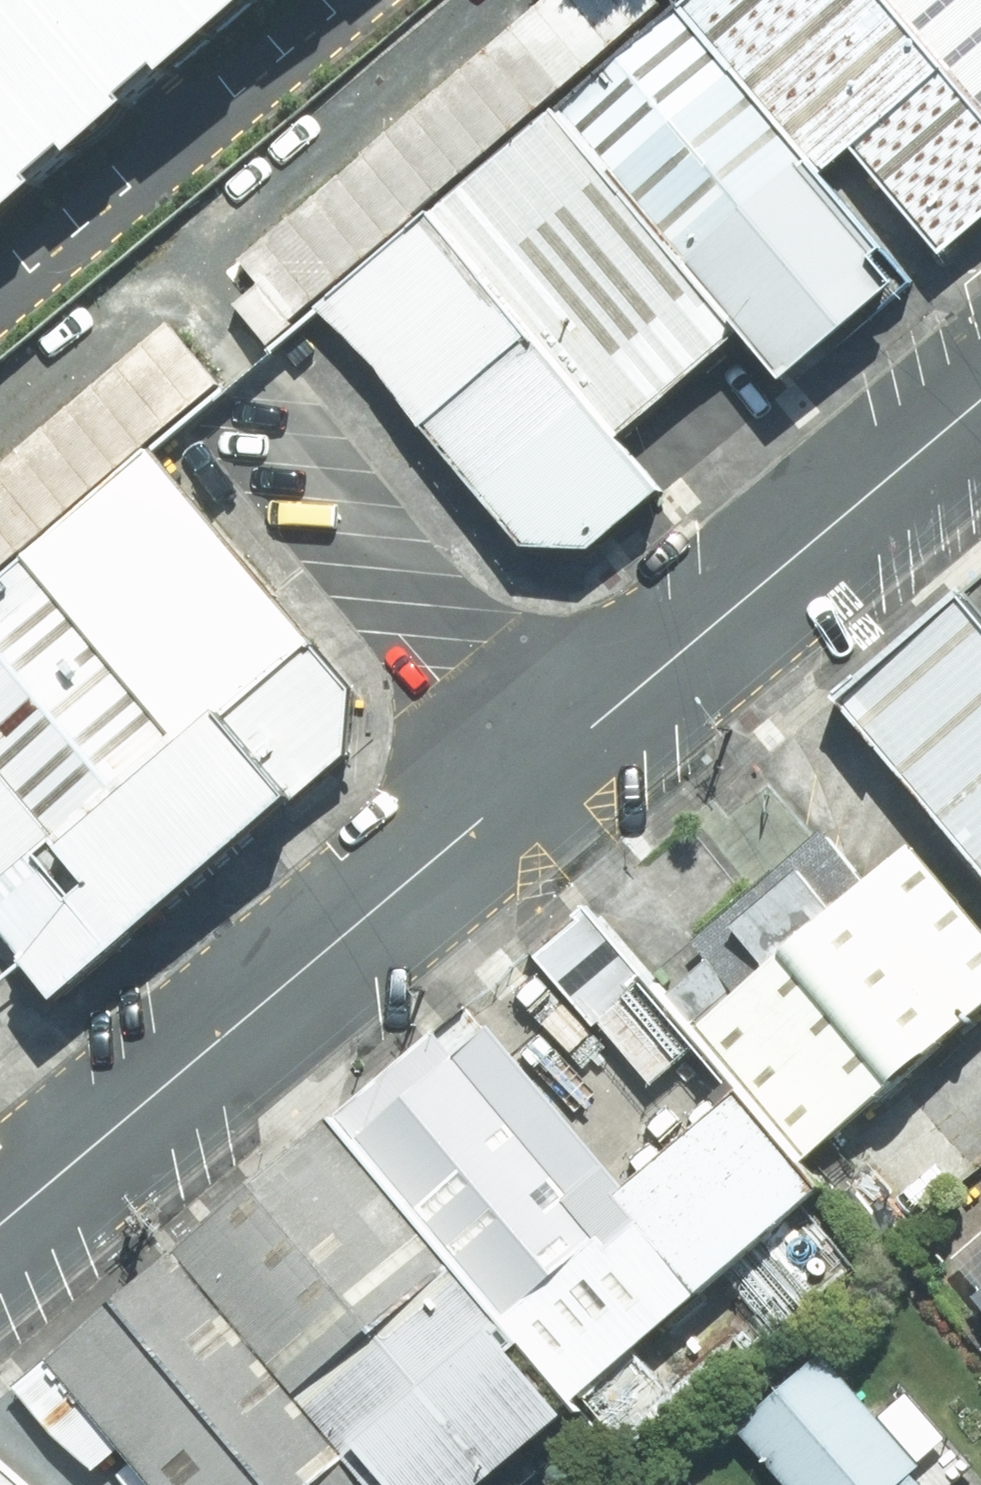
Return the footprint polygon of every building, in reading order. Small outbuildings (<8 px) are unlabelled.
[(248,0),(0,0),(0,205),(248,0)] [(552,94),(740,324),(778,371),(896,275),(810,169),(672,0),(668,0),(552,94)] [(810,169),(850,136),(945,253),(980,224),(980,108),(893,0),(672,0),(810,169)] [(980,108),(980,0),(893,0),(980,108)] [(552,94),(432,191),(620,421),(740,324),(552,94)] [(620,421),(432,191),(310,290),(546,580),(669,480),(620,421)] [(156,420),(228,363),(177,300),(0,443),(0,544),(156,420)] [(393,719),(158,429),(33,530),(268,815),(393,719)] [(68,819),(178,729),(25,532),(0,553),(0,735),(68,819)] [(841,691),(980,854),(980,606),(964,586),(841,691)] [(260,823),(182,735),(0,885),(0,947),(2,949),(44,1002),(260,823)] [(62,826),(0,754),(0,878),(62,826)] [(914,839),(872,875),(828,824),(644,982),(858,1232),(969,1138),(906,1064),(980,1000),(980,918),(914,839)] [(479,1028),(348,1140),(573,1402),(574,1403),(705,1291),(618,1189),(479,1028)] [(618,1189),(705,1291),(818,1195),(731,1093),(618,1189)] [(196,1270),(381,1484),(476,1484),(574,1403),(573,1402),(348,1140),(196,1270)] [(960,1259),(980,1284),(971,1292),(980,1304),(980,1242),(960,1259)] [(196,1270),(72,1375),(166,1484),(381,1484),(196,1270)] [(751,1435),(790,1484),(935,1484),(840,1365),(751,1435)] [(0,1447),(0,1484),(43,1484),(0,1447)]
